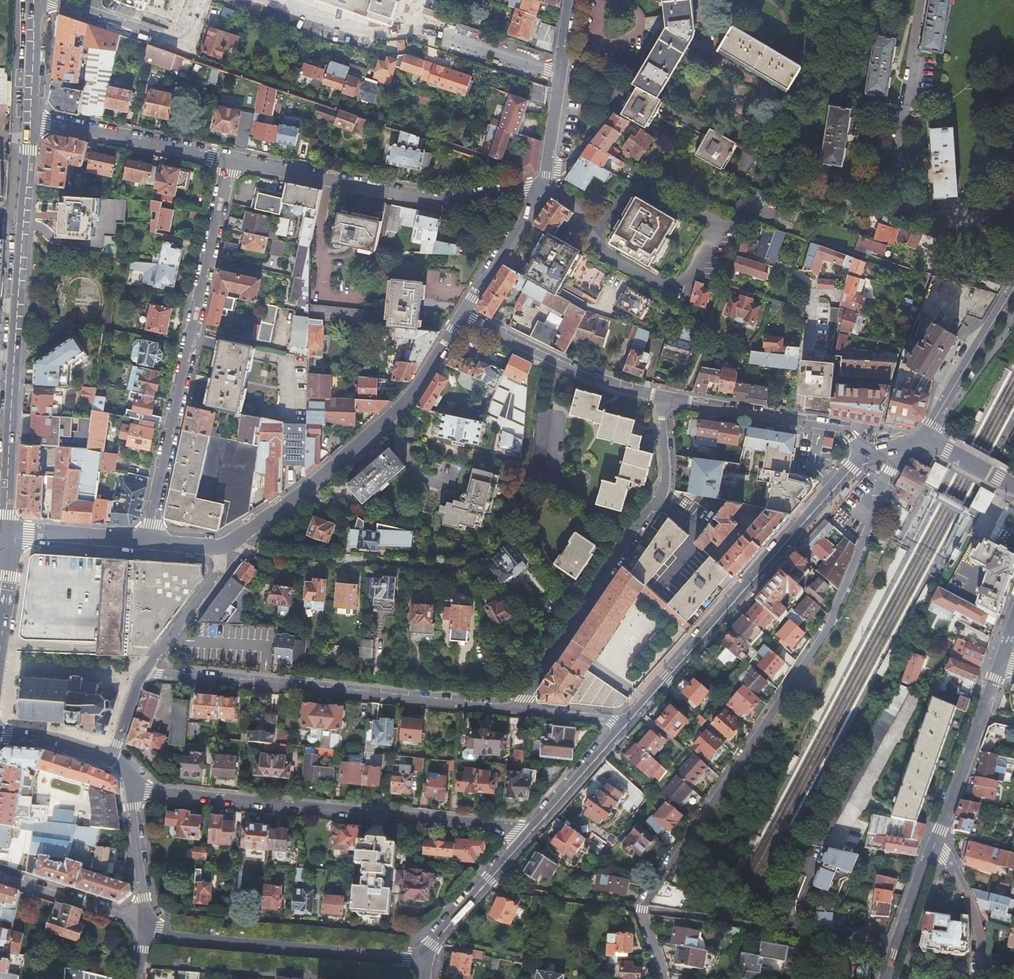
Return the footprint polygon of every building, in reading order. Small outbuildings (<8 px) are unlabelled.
[(143,11),(146,0),(110,0),(143,11)] [(143,11),(177,22),(185,0),(146,0),(143,11)] [(391,24),(398,3),(399,4),(401,0),(319,0),(391,24)] [(536,16),(541,1),(537,0),(512,0),(510,7),(517,9),(536,16)] [(633,85),(638,88),(658,99),(694,38),(695,30),(692,0),(663,0),(666,28),(633,85)] [(927,46),(948,49),(955,0),(933,0),(927,46)] [(227,1),(225,7),(236,11),(238,5),(227,1)] [(236,11),(225,7),(221,18),(232,21),(236,11)] [(529,48),(552,55),(556,29),(534,22),(536,16),(517,9),(509,34),(531,42),(529,48)] [(60,31),(58,45),(83,49),(89,50),(117,54),(120,37),(62,16),(61,20),(60,31)] [(734,26),(719,51),(788,92),(804,67),(734,26)] [(238,46),(241,38),(212,28),(204,51),(223,57),(226,47),(231,49),(232,44),(238,46)] [(881,35),(873,93),(894,96),(902,38),(881,35)] [(58,45),(53,82),(62,83),(71,84),(78,85),(83,49),(58,45)] [(176,56),(148,46),(145,62),(171,70),(176,56)] [(80,115),(103,118),(105,109),(110,88),(117,54),(89,50),(84,86),(83,92),(80,115)] [(318,63),(305,58),(299,74),(318,81),(322,70),(315,68),(318,63)] [(351,68),(350,68),(331,61),(329,66),(323,85),(343,91),(347,77),(349,73),(351,68)] [(365,78),(368,71),(351,66),(350,68),(351,68),(349,73),(351,74),(362,77),(365,78)] [(380,75),(368,71),(365,78),(377,82),(380,75)] [(377,82),(365,78),(364,83),(361,84),(360,81),(362,77),(351,74),(349,78),(344,94),(354,98),(355,95),(357,96),(359,100),(361,100),(362,102),(367,104),(369,103),(371,104),(375,102),(378,92),(376,87),(377,82)] [(59,112),(80,116),(80,115),(83,92),(70,90),(62,88),(62,83),(53,82),(51,102),(59,112)] [(541,106),(545,107),(548,87),(534,83),(528,101),(541,106)] [(251,122),(248,138),(271,142),(275,125),(270,124),(271,115),(269,115),(274,89),(258,84),(253,113),(259,114),(257,123),(251,122)] [(422,85),(418,96),(431,100),(435,90),(422,85)] [(128,111),(135,112),(138,95),(131,94),(132,92),(110,88),(105,109),(128,114),(128,111)] [(658,99),(638,88),(624,114),(648,128),(663,101),(660,100),(658,99)] [(150,92),(145,116),(169,121),(174,96),(150,92)] [(431,100),(418,96),(416,102),(429,107),(431,100)] [(516,135),(517,134),(525,109),(528,101),(510,96),(501,122),(491,118),(488,126),(493,128),(516,135)] [(538,113),(541,106),(528,101),(525,109),(538,113)] [(313,118),(351,131),(363,134),(365,120),(316,103),(313,118)] [(232,147),(246,149),(248,138),(251,122),(252,114),(216,106),(211,129),(234,134),(232,147)] [(835,107),(827,163),(848,166),(856,110),(835,107)] [(614,113),(590,145),(608,154),(618,159),(622,153),(612,147),(630,123),(614,113)] [(279,125),(275,142),(295,146),(298,129),(279,125)] [(521,167),(535,172),(540,141),(517,134),(516,135),(493,128),(483,154),(501,160),(509,138),(526,144),(521,167)] [(735,152),(740,143),(713,128),(699,155),(725,169),(733,156),(735,157),(737,153),(735,152)] [(634,137),(625,150),(640,160),(653,141),(637,130),(632,135),(634,137)] [(948,131),(927,132),(933,196),(953,194),(948,131)] [(381,164),(402,167),(409,135),(400,132),(398,145),(386,142),(381,164)] [(417,148),(419,138),(409,135),(402,167),(420,171),(421,168),(428,170),(431,155),(423,153),(424,150),(417,148)] [(45,145),(40,186),(62,188),(66,159),(68,157),(70,158),(69,163),(73,166),(83,167),(89,144),(56,137),(45,145)] [(590,145),(583,156),(608,171),(613,163),(622,167),(625,163),(618,159),(608,154),(590,145)] [(93,155),(90,173),(114,178),(117,160),(93,155)] [(580,161),(566,180),(586,192),(595,177),(606,184),(612,174),(608,171),(583,156),(580,161)] [(126,180),(157,186),(160,167),(129,162),(126,180)] [(157,186),(157,189),(163,190),(162,194),(177,197),(182,170),(160,166),(160,167),(157,186)] [(280,215),(283,205),(285,195),(277,194),(279,182),(260,178),(253,210),(280,215)] [(300,245),(310,248),(321,191),(287,184),(285,195),(283,205),(295,207),(293,214),(301,216),(302,209),(307,210),(300,245)] [(76,197),(68,196),(68,206),(63,205),(62,223),(62,234),(97,237),(97,224),(99,199),(76,197)] [(161,198),(160,206),(161,206),(172,208),(173,200),(161,198)] [(553,199),(534,225),(550,234),(555,238),(568,219),(571,221),(577,212),(553,199)] [(618,233),(615,237),(612,235),(608,242),(611,244),(610,246),(664,276),(667,271),(678,278),(706,229),(687,218),(671,209),(670,210),(680,216),(677,221),(637,199),(636,201),(632,199),(622,218),(625,220),(622,224),(619,223),(614,231),(618,233)] [(735,214),(744,219),(751,204),(741,200),(735,214)] [(393,206),(386,205),(382,220),(379,238),(385,239),(393,206)] [(160,206),(155,206),(152,223),(151,234),(157,235),(158,231),(170,232),(173,213),(160,211),(161,206),(160,206)] [(437,215),(393,206),(385,239),(395,242),(399,225),(406,227),(407,222),(417,224),(413,241),(424,243),(421,253),(459,256),(460,252),(457,251),(457,248),(436,243),(441,218),(437,215)] [(190,218),(204,221),(206,212),(192,210),(190,218)] [(379,238),(382,220),(339,211),(333,242),(376,250),(379,238)] [(228,230),(245,233),(264,237),(269,218),(248,213),(246,222),(230,218),(228,230)] [(860,215),(853,228),(860,231),(867,218),(860,215)] [(280,219),(276,236),(291,239),(294,222),(280,219)] [(923,233),(906,226),(900,240),(907,244),(906,245),(915,249),(923,233)] [(779,247),(784,233),(767,227),(757,257),(778,263),(783,248),(779,247)] [(242,248),(265,253),(270,253),(273,240),(264,237),(245,233),(242,248)] [(550,234),(525,277),(558,296),(562,289),(583,254),(555,238),(550,234)] [(872,239),(861,236),(856,251),(867,255),(868,250),(884,256),(887,247),(871,242),(872,239)] [(115,260),(117,238),(105,237),(103,259),(109,259),(115,260)] [(746,250),(749,241),(743,239),(740,248),(746,250)] [(273,240),(270,253),(282,256),(285,242),(275,240),(273,240)] [(159,265),(178,268),(182,250),(172,248),(173,244),(164,242),(159,265)] [(225,243),(223,251),(237,254),(239,246),(225,243)] [(843,266),(847,256),(812,244),(804,272),(811,272),(816,275),(818,278),(825,260),(843,266)] [(300,245),(293,277),(296,277),(310,280),(310,248),(300,245)] [(906,264),(912,266),(916,254),(905,250),(903,256),(908,258),(906,264)] [(583,254),(562,289),(593,305),(613,271),(583,254)] [(852,273),(856,259),(847,256),(843,266),(842,271),(847,273),(851,274),(852,273)] [(765,265),(738,257),(734,271),(764,281),(767,274),(764,273),(764,268),(765,265)] [(861,276),(866,262),(856,259),(852,273),(861,276)] [(159,265),(152,264),(150,273),(144,271),(142,285),(163,289),(164,285),(174,287),(178,268),(159,265)] [(479,306),(480,312),(491,319),(492,318),(517,282),(520,283),(516,289),(523,293),(517,304),(515,313),(518,315),(525,303),(530,306),(533,302),(539,305),(541,301),(549,306),(547,310),(561,318),(564,314),(568,316),(551,346),(566,353),(573,341),(582,324),(579,323),(585,312),(558,296),(525,277),(505,265),(479,306)] [(847,273),(842,271),(839,291),(843,292),(847,273)] [(243,300),(257,303),(261,281),(219,272),(214,294),(228,297),(230,289),(233,290),(235,293),(238,293),(241,291),(244,292),(243,300)] [(290,305),(310,308),(310,304),(310,280),(296,277),(290,305)] [(851,277),(846,292),(854,295),(860,280),(851,277)] [(387,327),(419,330),(421,306),(418,306),(418,298),(421,299),(423,283),(391,280),(387,327)] [(837,282),(820,280),(820,288),(835,289),(836,290),(837,282)] [(698,286),(691,307),(698,309),(696,312),(706,315),(710,299),(703,296),(706,288),(698,286)] [(622,297),(616,307),(638,321),(649,303),(629,291),(625,298),(622,297)] [(748,293),(740,291),(737,301),(730,299),(724,316),(733,319),(734,315),(741,317),(748,293)] [(748,293),(741,317),(746,319),(745,322),(754,324),(759,308),(751,305),(754,295),(748,293)] [(214,294),(207,325),(221,329),(224,317),(229,318),(230,312),(235,313),(238,300),(228,297),(214,294)] [(152,304),(146,328),(167,333),(172,309),(152,304)] [(310,315),(310,320),(325,321),(355,323),(361,324),(364,310),(310,304),(310,308),(310,315)] [(261,328),(258,340),(271,343),(278,308),(265,305),(261,328)] [(858,314),(840,309),(839,315),(841,316),(840,323),(843,323),(842,330),(852,333),(854,326),(858,327),(859,322),(856,320),(858,314)] [(296,312),(291,355),(309,359),(310,320),(310,315),(296,312)] [(588,313),(582,324),(573,341),(583,345),(584,341),(605,349),(610,334),(599,330),(601,325),(594,323),(597,316),(588,313)] [(923,320),(917,317),(909,337),(915,340),(917,337),(923,320)] [(310,320),(309,359),(308,374),(325,374),(325,368),(319,368),(319,351),(326,351),(327,327),(325,327),(325,321),(310,320)] [(532,337),(550,346),(557,331),(539,322),(532,337)] [(911,353),(905,349),(902,361),(930,379),(935,372),(943,358),(951,344),(956,336),(934,322),(929,330),(931,331),(924,343),(922,342),(912,356),(910,355),(911,353)] [(255,326),(252,339),(258,340),(261,328),(255,326)] [(392,381),(409,383),(440,332),(419,330),(387,327),(379,326),(378,337),(406,340),(406,337),(414,338),(413,343),(415,344),(409,355),(402,354),(401,361),(403,361),(402,366),(395,364),(392,381)] [(703,336),(684,331),(680,345),(699,350),(702,338),(703,336)] [(896,343),(903,345),(906,335),(900,333),(896,343)] [(768,346),(767,352),(786,355),(787,349),(782,348),(783,340),(765,337),(764,346),(768,346)] [(839,337),(836,349),(842,350),(845,338),(839,337)] [(135,362),(141,363),(146,341),(139,339),(135,342),(132,357),(135,362)] [(37,365),(35,387),(68,390),(69,369),(88,358),(77,340),(37,365)] [(146,341),(141,363),(153,366),(154,361),(157,361),(162,359),(163,353),(159,349),(156,348),(157,343),(146,341)] [(206,408),(236,414),(239,414),(254,347),(222,341),(206,408)] [(721,353),(724,346),(707,344),(697,366),(701,367),(715,369),(716,365),(711,364),(715,352),(721,353)] [(787,349),(786,355),(800,357),(801,349),(788,347),(787,349)] [(633,348),(625,371),(643,377),(650,356),(638,352),(637,355),(635,354),(636,350),(633,348)] [(767,352),(752,350),(750,364),(799,371),(800,357),(786,355),(767,352)] [(497,392),(506,371),(491,365),(488,370),(451,353),(445,364),(485,383),(488,384),(487,387),(497,392)] [(851,354),(850,360),(897,364),(900,356),(884,354),(884,357),(851,354)] [(530,375),(535,366),(513,356),(506,371),(497,392),(486,416),(483,423),(484,423),(514,432),(524,435),(527,401),(530,375)] [(850,360),(844,359),(842,375),(892,378),(897,364),(850,360)] [(834,363),(809,361),(802,360),(799,394),(806,395),(804,411),(816,412),(829,415),(831,397),(834,376),(834,363)] [(902,361),(886,424),(891,424),(896,425),(899,414),(906,416),(917,419),(924,415),(929,397),(921,394),(930,379),(902,361)] [(144,393),(154,396),(155,389),(158,390),(162,370),(139,365),(137,375),(140,375),(138,385),(138,386),(145,387),(144,393)] [(722,370),(715,369),(701,367),(696,378),(704,379),(703,383),(707,384),(707,380),(720,382),(722,373),(722,370)] [(737,384),(737,382),(727,380),(728,374),(722,373),(720,382),(719,392),(735,394),(737,384)] [(325,374),(308,374),(308,427),(307,465),(307,477),(321,465),(322,423),(355,424),(356,410),(377,414),(389,403),(328,392),(328,374),(325,374)] [(438,374),(418,407),(432,412),(436,405),(440,407),(445,397),(442,396),(450,381),(438,374)] [(362,377),(359,395),(376,398),(379,379),(362,377)] [(767,404),(769,389),(737,384),(735,394),(735,399),(767,404)] [(837,398),(831,397),(829,415),(848,418),(852,418),(872,422),(882,423),(889,388),(880,387),(879,392),(849,389),(850,386),(838,385),(837,398)] [(579,389),(571,416),(601,424),(597,439),(627,448),(615,485),(602,481),(595,505),(621,513),(630,483),(635,485),(634,487),(639,489),(640,486),(643,487),(653,456),(639,452),(643,439),(632,436),(636,422),(599,411),(603,396),(579,389)] [(96,392),(84,391),(83,394),(79,394),(79,402),(83,402),(82,406),(94,406),(95,397),(96,392)] [(133,418),(139,419),(161,424),(162,417),(153,415),(155,404),(152,403),(154,396),(144,393),(143,398),(142,401),(135,400),(131,418),(133,418)] [(34,418),(53,419),(55,398),(50,397),(50,395),(42,394),(41,397),(35,396),(35,407),(33,408),(32,413),(34,415),(34,418)] [(94,406),(94,410),(104,412),(106,398),(95,397),(94,406)] [(442,409),(440,414),(445,416),(456,418),(458,407),(450,405),(448,410),(442,409)] [(184,431),(198,434),(215,438),(217,429),(210,428),(213,414),(189,409),(184,431)] [(94,410),(92,422),(91,434),(89,450),(103,452),(108,413),(104,412),(94,410)] [(476,412),(472,421),(483,423),(486,416),(476,412)] [(244,422),(240,443),(258,447),(262,419),(239,414),(236,414),(235,420),(244,422)] [(480,445),(484,423),(483,423),(472,421),(467,420),(456,418),(445,416),(441,437),(454,440),(453,442),(467,445),(467,442),(480,445)] [(23,422),(22,444),(35,445),(36,439),(51,440),(53,419),(34,418),(23,417),(23,422)] [(262,419),(258,447),(255,471),(266,472),(265,503),(282,492),(283,464),(285,422),(263,418),(262,419)] [(161,424),(139,419),(138,428),(131,427),(126,448),(147,453),(152,431),(159,432),(161,424)] [(692,435),(698,436),(719,439),(722,424),(701,420),(701,422),(694,421),(692,435)] [(308,427),(285,422),(283,464),(307,465),(308,427)] [(711,460),(678,456),(680,484),(678,490),(687,492),(700,495),(722,499),(743,503),(759,506),(767,508),(792,513),(821,481),(788,473),(797,429),(771,425),(749,422),(740,464),(716,460),(711,460)] [(741,426),(722,423),(722,424),(719,439),(719,441),(738,445),(741,426)] [(184,431),(182,442),(195,444),(198,434),(184,431)] [(75,433),(74,449),(89,450),(91,434),(75,433)] [(195,444),(182,442),(165,520),(217,532),(249,513),(255,471),(258,447),(240,443),(215,438),(198,434),(195,444)] [(697,444),(718,448),(719,441),(719,439),(698,436),(697,444)] [(832,438),(824,436),(823,445),(834,446),(835,438),(832,438)] [(20,474),(40,476),(42,446),(35,445),(22,444),(20,466),(20,474)] [(59,447),(56,478),(69,479),(73,448),(59,447)] [(73,448),(69,479),(62,521),(81,522),(92,523),(95,499),(100,471),(103,452),(89,450),(74,449),(73,448)] [(406,467),(391,450),(350,487),(365,504),(382,489),(385,491),(391,486),(389,483),(406,467)] [(117,454),(103,452),(100,471),(114,473),(117,454)] [(916,498),(919,493),(924,484),(924,483),(925,481),(930,472),(931,470),(913,461),(907,472),(905,471),(903,474),(901,478),(896,487),(898,488),(894,494),(913,504),(916,498)] [(925,481),(924,483),(938,490),(949,470),(935,463),(933,467),(931,470),(930,472),(925,481)] [(479,528),(483,513),(491,515),(501,478),(474,470),(465,505),(458,503),(457,506),(448,504),(447,508),(442,507),(439,515),(445,517),(443,526),(465,532),(466,528),(474,530),(475,527),(479,528)] [(69,479),(56,478),(40,476),(20,474),(18,510),(27,519),(43,520),(45,484),(50,485),(50,489),(59,490),(57,507),(55,507),(54,520),(62,521),(69,479)] [(119,483),(115,502),(111,524),(125,525),(131,525),(140,519),(147,489),(119,483)] [(989,492),(981,488),(972,505),(971,507),(979,511),(982,513),(985,515),(995,495),(993,494),(989,492)] [(700,495),(687,492),(681,501),(689,508),(700,495)] [(95,499),(92,523),(101,523),(111,524),(115,502),(95,499)] [(743,503),(722,499),(714,511),(723,519),(718,524),(710,518),(696,540),(704,548),(715,535),(722,540),(741,518),(735,512),(739,508),(743,503)] [(348,510),(337,501),(332,508),(343,516),(348,510)] [(759,506),(743,503),(739,508),(758,511),(759,506)] [(767,508),(746,532),(763,546),(792,513),(767,508)] [(632,571),(645,583),(689,534),(670,518),(662,512),(639,546),(647,551),(632,571)] [(813,553),(816,556),(813,560),(812,563),(814,565),(815,566),(817,566),(818,565),(822,561),(825,563),(817,573),(837,589),(857,539),(843,528),(828,516),(816,530),(810,536),(794,555),(804,563),(813,553)] [(317,517),(311,533),(330,541),(337,525),(317,517)] [(363,521),(358,517),(357,522),(351,547),(351,548),(359,548),(358,549),(372,550),(379,551),(379,546),(380,546),(380,544),(400,543),(400,544),(409,544),(410,539),(412,539),(414,533),(413,532),(378,524),(378,533),(371,532),(364,531),(365,523),(365,521),(363,521)] [(899,534),(901,531),(894,527),(890,534),(897,538),(899,534)] [(746,532),(720,562),(736,577),(763,546),(746,532)] [(577,535),(556,566),(576,579),(597,548),(577,535)] [(502,557),(500,559),(505,564),(502,567),(510,575),(527,557),(512,542),(500,554),(502,557)] [(975,607),(997,619),(1013,569),(1013,560),(985,544),(982,549),(979,548),(975,555),(973,554),(968,562),(985,571),(986,577),(975,607)] [(706,550),(711,555),(717,560),(720,556),(710,546),(706,550)] [(900,547),(811,716),(818,719),(906,550),(900,547)] [(957,551),(954,549),(950,556),(953,558),(957,560),(961,552),(957,551)] [(17,652),(130,656),(131,648),(136,560),(39,554),(37,554),(35,555),(33,556),(32,558),(17,652)] [(711,555),(668,603),(694,625),(709,608),(736,577),(720,562),(717,560),(711,555)] [(778,573),(780,574),(797,588),(809,573),(804,569),(808,565),(804,563),(794,555),(778,573)] [(131,648),(151,648),(203,579),(201,565),(136,560),(131,648)] [(245,562),(200,622),(243,627),(245,606),(253,596),(244,589),(257,572),(245,562)] [(694,625),(668,603),(645,583),(632,571),(626,566),(539,694),(544,701),(614,708),(617,708),(625,705),(630,699),(586,671),(640,591),(661,610),(659,612),(682,632),(684,629),(687,632),(694,625)] [(780,574),(756,602),(755,603),(757,605),(773,619),(781,626),(786,620),(790,614),(783,609),(781,609),(780,605),(784,604),(788,598),(791,598),(798,603),(804,596),(805,595),(797,588),(780,574)] [(371,580),(371,588),(375,589),(374,598),(391,600),(393,578),(382,577),(382,581),(371,580)] [(306,608),(314,609),(315,600),(325,601),(327,580),(316,579),(315,584),(308,583),(306,608)] [(813,599),(821,605),(827,598),(824,595),(827,592),(830,589),(818,579),(806,593),(813,599)] [(339,607),(354,608),(355,608),(357,587),(347,586),(348,582),(341,581),(338,607),(339,607)] [(273,585),(272,605),(291,606),(293,587),(273,585)] [(924,585),(875,674),(883,679),(932,589),(924,585)] [(975,607),(944,590),(937,587),(928,602),(930,603),(952,615),(954,612),(992,632),(997,619),(975,607)] [(562,591),(552,599),(561,611),(571,603),(562,591)] [(811,602),(808,599),(797,613),(801,616),(805,619),(809,622),(820,610),(818,608),(811,602)] [(811,602),(818,608),(821,605),(813,599),(811,602)] [(315,600),(314,609),(314,612),(324,613),(325,601),(315,600)] [(745,620),(761,634),(773,619),(757,605),(745,620)] [(434,634),(437,608),(411,606),(409,624),(410,624),(409,633),(434,634)] [(353,616),(354,608),(339,607),(338,615),(353,616)] [(441,609),(439,621),(448,622),(446,641),(463,643),(466,609),(448,608),(448,609),(441,609)] [(493,610),(484,617),(497,633),(513,621),(503,609),(496,614),(493,610)] [(790,614),(786,620),(790,624),(795,618),(790,614)] [(742,618),(731,631),(733,633),(750,648),(761,634),(745,620),(742,618)] [(793,651),(805,636),(791,624),(778,639),(783,643),(788,647),(793,651)] [(759,655),(750,648),(733,633),(721,646),(725,649),(736,659),(747,669),(749,667),(756,659),(759,655)] [(283,637),(277,637),(274,659),(293,661),(295,638),(291,638),(291,635),(283,634),(283,637)] [(986,651),(958,639),(944,670),(967,680),(973,683),(975,684),(986,651)] [(375,642),(362,640),(360,658),(373,659),(375,642)] [(295,641),(295,649),(293,663),(305,664),(306,642),(295,641)] [(343,647),(329,646),(328,656),(342,657),(343,647)] [(703,668),(716,652),(709,647),(697,663),(703,668)] [(764,647),(759,655),(765,660),(758,668),(771,679),(778,671),(786,678),(791,670),(778,659),(764,647)] [(131,648),(130,656),(144,657),(151,648),(131,648)] [(736,659),(725,649),(716,660),(727,670),(736,659)] [(784,653),(778,659),(791,670),(796,663),(784,653)] [(914,654),(902,682),(915,688),(927,660),(914,654)] [(740,679),(744,674),(734,665),(730,670),(740,679)] [(740,679),(738,682),(756,697),(767,685),(754,674),(751,679),(749,677),(754,671),(749,667),(747,669),(744,674),(740,679)] [(19,698),(17,719),(19,719),(19,721),(65,725),(65,727),(69,727),(69,725),(79,726),(79,730),(81,730),(80,732),(83,732),(85,730),(89,731),(88,736),(97,736),(97,733),(105,734),(118,695),(107,699),(105,693),(99,693),(100,683),(84,682),(84,677),(70,676),(70,680),(20,677),(19,698)] [(709,694),(694,681),(682,695),(689,702),(697,708),(709,694)] [(909,690),(894,684),(810,847),(826,850),(909,690)] [(727,708),(739,718),(744,713),(746,715),(748,717),(760,703),(742,689),(727,708)] [(139,712),(128,744),(144,749),(146,748),(163,754),(167,741),(159,738),(159,740),(152,737),(152,736),(146,734),(159,698),(146,694),(139,712)] [(960,696),(955,709),(964,713),(969,700),(960,696)] [(194,718),(218,720),(218,719),(220,699),(196,697),(194,718)] [(236,701),(220,699),(218,719),(237,721),(238,715),(234,715),(234,711),(236,701)] [(187,724),(189,702),(175,700),(170,739),(172,745),(185,747),(185,746),(186,735),(187,724)] [(955,709),(932,700),(891,820),(916,824),(955,709)] [(695,711),(697,708),(689,702),(687,704),(695,711)] [(377,705),(369,704),(367,720),(375,721),(377,705)] [(323,708),(315,707),(303,706),(303,708),(301,708),(300,717),(302,717),(302,720),(300,720),(299,728),(301,729),(301,731),(320,733),(323,710),(323,708)] [(718,741),(730,752),(735,744),(727,737),(737,726),(732,722),(729,719),(732,716),(722,707),(708,722),(722,735),(718,740),(718,741)] [(342,710),(329,708),(323,708),(323,710),(320,733),(319,749),(331,750),(332,739),(329,736),(330,734),(339,735),(339,732),(342,733),(342,724),(340,724),(340,720),(343,720),(344,712),(341,712),(342,710)] [(671,708),(656,725),(664,732),(671,738),(673,740),(687,723),(671,708)] [(246,733),(245,741),(265,743),(271,744),(275,744),(277,729),(278,716),(266,715),(265,732),(255,731),(254,734),(246,733)] [(696,722),(700,726),(702,728),(707,722),(700,717),(696,722)] [(403,721),(401,741),(424,744),(426,724),(403,721)] [(367,726),(365,745),(388,747),(391,723),(379,722),(379,727),(367,726)] [(987,728),(979,752),(983,753),(994,755),(1001,734),(1004,735),(1007,726),(995,723),(987,728)] [(199,725),(187,724),(186,735),(194,736),(202,737),(203,731),(198,731),(199,725)] [(474,750),(473,757),(487,758),(488,757),(489,736),(490,726),(479,725),(478,734),(471,733),(469,750),(474,750)] [(596,727),(592,726),(582,731),(587,742),(597,737),(600,734),(596,727)] [(573,759),(575,746),(576,733),(557,731),(558,729),(547,728),(545,756),(573,759)] [(277,729),(275,744),(285,745),(295,746),(296,737),(285,736),(285,730),(277,729)] [(659,737),(667,744),(671,738),(664,732),(659,737)] [(721,745),(707,732),(692,748),(697,752),(699,751),(709,760),(722,746),(721,745)] [(638,748),(652,760),(667,744),(659,737),(657,739),(651,734),(638,748)] [(185,747),(182,777),(201,779),(203,755),(192,753),(194,736),(186,735),(185,746),(185,747)] [(489,736),(488,757),(498,758),(499,751),(504,751),(505,738),(489,736)] [(271,744),(265,743),(264,750),(275,751),(274,757),(261,756),(261,763),(256,762),(254,776),(289,779),(290,765),(285,764),(285,759),(287,759),(288,752),(285,752),(285,745),(275,744),(271,744)] [(649,779),(638,791),(647,799),(653,790),(667,773),(652,760),(638,748),(633,743),(628,748),(631,751),(625,758),(649,779)] [(319,749),(306,747),(303,779),(334,783),(335,771),(315,768),(316,757),(336,759),(337,751),(331,750),(319,749)] [(3,755),(2,764),(34,775),(40,768),(45,752),(34,751),(9,749),(3,755)] [(462,758),(466,763),(473,764),(473,757),(474,750),(469,750),(467,750),(463,753),(462,758)] [(91,768),(45,752),(40,768),(88,784),(91,768)] [(517,752),(515,768),(524,769),(525,763),(526,753),(517,752)] [(363,767),(362,786),(380,787),(381,769),(382,769),(384,755),(374,754),(365,753),(364,760),(364,765),(363,767)] [(718,777),(692,753),(673,773),(691,789),(703,776),(712,784),(718,777)] [(978,778),(992,781),(998,756),(994,755),(983,753),(978,772),(979,772),(978,778)] [(236,758),(214,756),(212,775),(234,778),(236,758)] [(424,759),(414,758),(413,771),(422,772),(424,759)] [(340,783),(362,786),(363,767),(364,765),(346,763),(344,766),(343,770),(342,770),(340,783)] [(0,778),(0,795),(32,796),(34,775),(2,764),(0,778)] [(398,767),(393,766),(390,792),(398,793),(399,791),(410,792),(412,774),(409,774),(410,765),(398,764),(398,767)] [(99,771),(91,768),(88,784),(93,786),(117,794),(120,795),(119,780),(116,778),(111,776),(99,771)] [(478,771),(478,770),(465,769),(464,775),(459,774),(458,791),(476,793),(476,791),(478,771)] [(478,771),(476,791),(493,793),(495,779),(489,779),(490,772),(478,771)] [(538,774),(535,774),(522,773),(522,774),(508,773),(506,797),(527,799),(528,786),(533,787),(537,787),(538,774)] [(423,783),(422,791),(426,792),(425,795),(434,796),(434,800),(435,801),(440,801),(443,799),(445,777),(436,776),(436,779),(426,778),(426,784),(423,783)] [(657,796),(676,812),(685,801),(692,808),(701,798),(675,776),(657,796)] [(978,778),(977,778),(973,797),(995,801),(999,782),(992,781),(978,778)] [(599,794),(595,791),(589,799),(587,798),(586,798),(582,802),(582,803),(584,804),(582,806),(585,809),(580,814),(592,825),(597,819),(600,822),(602,820),(604,821),(605,821),(608,817),(608,816),(607,815),(625,794),(611,781),(599,794)] [(92,815),(91,828),(97,829),(121,831),(117,794),(93,786),(90,789),(92,815)] [(31,803),(32,796),(0,795),(0,825),(14,827),(23,828),(24,821),(46,824),(48,811),(49,807),(31,803)] [(954,827),(954,831),(971,834),(981,805),(962,801),(954,827)] [(650,835),(651,836),(666,849),(671,840),(662,832),(669,824),(669,823),(675,816),(670,811),(662,803),(660,805),(659,804),(658,805),(659,806),(647,819),(645,817),(643,819),(642,818),(637,824),(650,835)] [(48,811),(46,824),(72,826),(73,813),(48,811)] [(201,818),(198,818),(198,815),(180,812),(180,814),(171,813),(170,826),(173,826),(173,833),(175,835),(177,835),(177,838),(199,840),(201,818)] [(272,814),(263,813),(261,827),(248,826),(247,838),(243,837),(242,849),(268,852),(268,850),(270,831),(272,814)] [(229,818),(211,816),(208,844),(231,846),(233,824),(228,824),(229,818)] [(871,817),(864,848),(883,851),(915,857),(926,826),(916,824),(891,820),(871,817)] [(24,821),(23,828),(32,829),(30,854),(56,860),(69,862),(73,848),(80,827),(72,826),(46,824),(24,821)] [(14,827),(0,825),(0,853),(1,848),(11,849),(14,827)] [(91,828),(80,827),(73,848),(95,852),(95,845),(96,845),(97,829),(91,828)] [(360,843),(361,829),(343,827),(341,850),(359,851),(360,843)] [(587,842),(566,827),(551,847),(572,862),(587,842)] [(278,832),(270,831),(268,850),(276,851),(275,858),(278,860),(282,861),(285,859),(286,845),(290,846),(291,839),(287,839),(287,831),(279,830),(278,832)] [(638,830),(623,851),(629,855),(632,851),(647,860),(659,843),(638,830)] [(397,841),(397,846),(396,860),(402,860),(404,846),(415,847),(417,834),(398,832),(397,834),(397,841)] [(453,855),(453,859),(473,861),(474,849),(481,850),(483,840),(455,838),(454,843),(453,855)] [(359,851),(358,865),(365,866),(364,877),(367,877),(367,881),(364,881),(363,889),(356,889),(353,912),(361,913),(361,916),(363,917),(380,919),(382,917),(383,914),(391,915),(393,895),(393,892),(390,891),(385,891),(386,883),(382,882),(383,878),(386,879),(387,867),(392,868),(395,868),(396,860),(397,846),(389,845),(389,844),(389,843),(388,842),(387,841),(371,839),(369,840),(368,841),(368,843),(360,843),(359,851)] [(424,853),(453,855),(454,843),(425,840),(424,853)] [(964,866),(994,873),(996,865),(1013,870),(1013,855),(1010,853),(970,843),(964,866)] [(95,845),(95,852),(93,868),(104,871),(108,846),(96,845),(95,845)] [(95,852),(73,848),(69,862),(82,865),(93,868),(95,852)] [(194,858),(207,859),(208,850),(195,849),(194,851),(191,850),(190,856),(194,856),(194,858)] [(290,851),(288,866),(295,866),(296,852),(290,851)] [(863,858),(832,851),(823,870),(820,868),(812,886),(827,894),(825,896),(835,900),(844,882),(852,881),(854,876),(863,858)] [(56,860),(30,854),(27,873),(75,888),(81,870),(82,865),(69,862),(68,866),(55,861),(56,860)] [(548,881),(557,867),(538,854),(524,876),(535,883),(540,875),(548,881)] [(111,863),(109,873),(123,875),(125,865),(111,863)] [(399,872),(395,868),(392,868),(390,891),(393,892),(393,895),(401,896),(407,901),(409,899),(418,900),(417,904),(426,904),(426,901),(429,901),(431,886),(433,887),(435,876),(431,876),(431,875),(425,874),(425,873),(412,872),(412,873),(399,872)] [(81,870),(75,888),(120,903),(132,893),(131,885),(122,882),(81,870)] [(196,870),(195,881),(197,881),(195,899),(210,901),(213,871),(206,871),(196,870)] [(628,881),(598,876),(595,892),(625,897),(628,881)] [(892,879),(878,876),(875,890),(887,893),(888,893),(889,886),(892,879)] [(5,907),(3,921),(15,923),(20,893),(0,886),(0,906),(5,907)] [(282,888),(265,887),(264,897),(263,905),(263,908),(276,909),(282,906),(283,895),(282,895),(282,888)] [(299,890),(295,889),(293,911),(293,914),(312,916),(315,891),(299,890)] [(329,890),(325,889),(323,914),(343,915),(345,898),(328,897),(329,890)] [(875,890),(870,917),(874,917),(882,918),(887,893),(875,890)] [(972,891),(978,903),(979,910),(993,913),(990,925),(1012,930),(1013,921),(1013,918),(1008,916),(1010,907),(1013,908),(1013,902),(972,891)] [(255,905),(263,905),(264,897),(256,896),(255,905)] [(520,898),(503,896),(501,902),(498,902),(493,919),(513,924),(520,898)] [(660,908),(672,910),(673,903),(661,901),(660,908)] [(82,912),(57,904),(49,932),(79,941),(83,927),(77,925),(82,912)] [(832,932),(833,906),(817,905),(815,930),(832,932)] [(951,922),(951,916),(927,915),(920,945),(923,953),(964,956),(970,951),(970,941),(969,917),(968,914),(961,914),(961,923),(951,922)] [(673,928),(670,946),(678,947),(695,950),(699,932),(673,928)] [(0,929),(0,960),(3,961),(3,959),(12,961),(16,962),(17,953),(11,952),(14,931),(0,929)] [(990,946),(1013,951),(1013,931),(1012,930),(1009,941),(990,936),(990,946)] [(25,933),(14,931),(11,952),(17,953),(21,954),(25,933)] [(622,938),(608,937),(607,959),(615,959),(615,956),(633,956),(634,938),(632,938),(632,934),(630,933),(626,933),(625,935),(623,935),(622,938)] [(764,943),(761,957),(763,958),(785,962),(784,968),(792,970),(794,963),(809,967),(812,952),(764,943)] [(702,970),(705,952),(695,950),(678,947),(675,965),(702,970)] [(473,978),(468,978),(472,960),(473,953),(457,950),(456,958),(452,957),(449,976),(462,978),(473,978)] [(741,953),(736,978),(759,978),(761,966),(763,958),(761,957),(751,955),(752,954),(750,952),(746,951),(744,952),(744,954),(741,953)] [(17,953),(16,962),(26,964),(28,957),(28,956),(21,954),(17,953)] [(483,955),(473,953),(472,960),(482,962),(482,960),(483,955)] [(10,973),(12,961),(3,959),(3,961),(0,960),(0,972),(10,973)] [(607,959),(606,967),(614,967),(614,978),(639,978),(639,971),(635,971),(635,968),(631,967),(631,965),(618,965),(618,959),(615,959),(607,959)] [(871,966),(863,964),(857,970),(857,978),(865,978),(870,978),(871,966)] [(86,972),(67,969),(66,978),(86,978),(86,972)]
